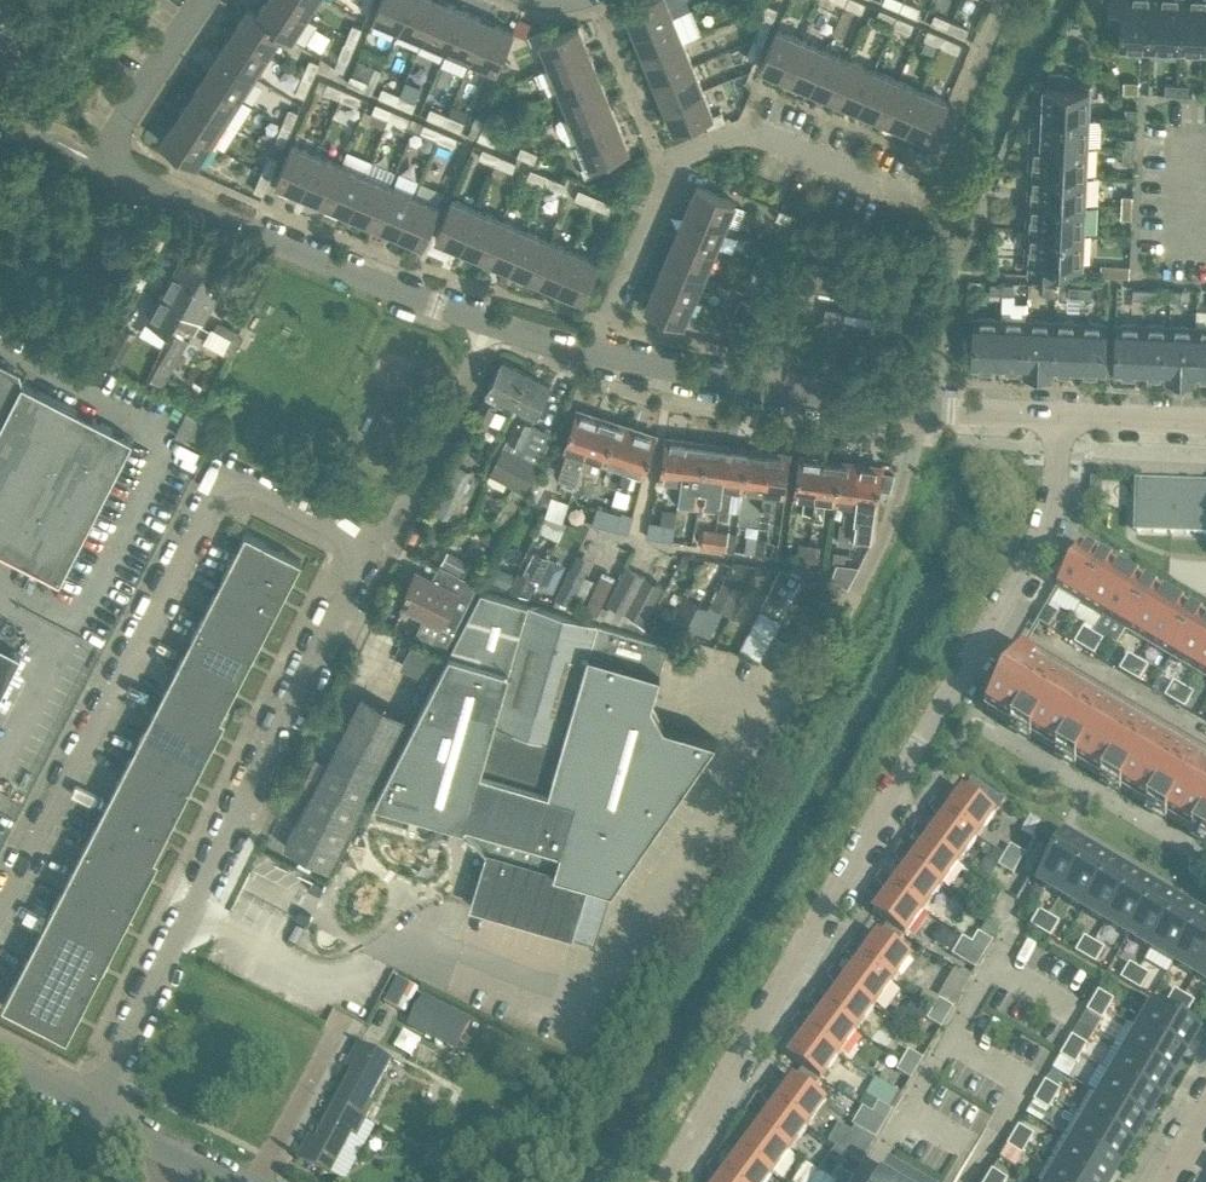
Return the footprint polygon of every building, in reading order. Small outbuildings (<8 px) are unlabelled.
[(307,15),(283,0),(267,0),(258,15),(293,37),(307,15)] [(307,15),(317,0),(283,0),(307,15)] [(374,0),(363,0),(359,9),(368,13),(374,0)] [(410,0),(382,0),(374,19),(398,29),(410,0)] [(398,29),(422,39),(438,0),(410,0),(398,29)] [(463,10),(440,0),(438,0),(422,39),(446,49),(463,10)] [(673,16),(667,0),(643,0),(625,7),(635,32),(673,16)] [(844,5),(861,12),(865,3),(858,0),(846,0),(844,5)] [(903,1),(899,0),(884,0),(882,2),(899,9),(903,1)] [(1152,0),(1110,0),(1109,20),(1121,21),(1120,45),(1150,46),(1152,0)] [(1181,0),(1152,0),(1150,46),(1179,47),(1181,0)] [(1179,47),(1205,48),(1205,0),(1181,0),(1179,47)] [(903,1),(899,9),(916,16),(919,8),(903,1)] [(764,14),(773,17),(777,8),(762,2),(758,11),(764,14)] [(235,31),(270,55),(284,34),(292,39),(293,37),(258,15),(250,9),(235,31)] [(893,25),(896,16),(880,9),(876,18),(893,25)] [(463,10),(446,49),(471,60),(488,20),(463,10)] [(948,30),(951,21),(934,14),(931,23),(948,30)] [(645,57),(683,41),(673,16),(635,32),(645,57)] [(896,16),(893,25),(909,32),(913,23),(896,16)] [(488,20),(471,60),(497,70),(513,31),(488,20)] [(951,21),(948,30),(964,37),(967,29),(951,21)] [(753,40),(762,44),(769,27),(760,23),(753,40)] [(346,41),(354,45),(361,27),(353,24),(346,41)] [(551,66),(590,50),(580,26),(549,38),(545,29),(528,36),(532,45),(541,42),(551,66)] [(785,78),(802,39),(777,29),(761,68),(785,78)] [(941,45),(945,37),(928,29),(924,38),(927,39),(941,45)] [(256,77),(270,55),(235,31),(221,53),(256,77)] [(945,37),(941,45),(957,52),(961,44),(945,37)] [(802,39),(785,78),(809,88),(826,49),(802,39)] [(936,56),(941,45),(927,39),(922,50),(936,56)] [(756,60),(762,44),(753,40),(747,57),(756,60)] [(347,62),(354,45),(346,41),(339,58),(347,62)] [(655,81),(693,65),(683,41),(645,57),(655,81)] [(833,98),(850,59),(826,49),(809,88),(833,98)] [(561,91),(600,75),(590,50),(551,66),(561,91)] [(251,85),(256,77),(221,53),(207,75),(241,99),(250,85),(251,85)] [(850,59),(833,98),(857,109),(874,69),(850,59)] [(303,76),(312,80),(318,63),(310,60),(303,76)] [(665,106),(703,90),(693,65),(655,81),(665,106)] [(881,119),(898,80),(874,69),(857,109),(881,119)] [(364,90),(367,81),(350,74),(346,82),(364,90)] [(1044,116),(1089,118),(1090,88),(1087,88),(1067,75),(1051,74),(1051,86),(1045,86),(1044,116)] [(192,98),(226,121),(241,99),(207,75),(192,98)] [(600,75),(561,91),(571,115),(610,99),(600,75)] [(305,97),(312,80),(303,76),(296,93),(305,97)] [(898,80),(881,119),(905,129),(922,90),(898,80)] [(1124,92),(1139,92),(1139,81),(1124,80),(1124,92)] [(339,98),(343,90),(326,82),(322,91),(339,98)] [(1178,94),(1178,84),(1166,83),(1166,94),(1178,94)] [(1178,84),(1178,94),(1188,94),(1189,84),(1178,84)] [(395,103),(398,94),(381,87),(378,96),(395,103)] [(343,90),(339,98),(358,106),(362,98),(362,97),(343,89),(343,90)] [(703,90),(665,106),(675,130),(706,118),(709,127),(725,120),(721,111),(713,115),(703,90)] [(922,90),(905,129),(931,140),(948,101),(922,90)] [(398,94),(395,103),(411,110),(415,101),(398,94)] [(211,143),(226,121),(192,98),(178,120),(211,143)] [(620,124),(610,99),(571,115),(562,119),(572,144),(581,140),(620,124)] [(390,119),(393,111),(374,103),(371,112),(390,119)] [(1126,107),(1126,119),(1136,119),(1136,107),(1126,107)] [(282,125),(291,129),(298,112),(289,108),(282,125)] [(444,124),(448,115),(431,108),(427,117),(444,124)] [(393,111),(390,119),(404,125),(408,117),(393,111)] [(482,128),(491,132),(498,115),(489,112),(482,128)] [(448,115),(444,124),(461,131),(464,122),(448,115)] [(1087,147),(1089,118),(1044,116),(1043,128),(1032,127),(1031,145),(1087,147)] [(197,165),(211,143),(178,120),(164,142),(197,165)] [(440,131),(441,130),(424,123),(423,124),(420,132),(437,140),(440,131)] [(620,124),(581,140),(591,164),(581,168),(585,177),(602,170),(598,161),(630,149),(620,124)] [(284,145),(291,129),(282,125),(275,142),(284,145)] [(498,136),(491,132),(482,128),(478,138),(494,145),(498,136)] [(440,131),(437,140),(454,147),(457,138),(440,131)] [(1123,149),(1135,149),(1135,137),(1125,136),(1124,147),(1123,147),(1123,149)] [(299,193),(316,154),(293,144),(276,183),(299,193)] [(1086,176),(1087,147),(1031,145),(1031,162),(1035,163),(1034,173),(1030,173),(1030,174),(1086,176)] [(533,161),(536,152),(521,146),(517,155),(533,161)] [(496,164),(499,156),(482,148),(479,157),(496,164)] [(1134,163),(1135,149),(1123,149),(1123,162),(1134,163)] [(324,203),(341,164),(316,154),(299,193),(324,203)] [(499,156),(496,164),(513,171),(516,163),(499,156)] [(268,158),(262,174),(270,178),(277,161),(268,158)] [(341,164),(324,203),(349,214),(366,175),(341,164)] [(543,184),(546,176),(530,169),(527,177),(543,184)] [(264,194),(270,178),(262,174),(255,190),(264,194)] [(1085,205),(1086,176),(1030,174),(1029,191),(1034,192),(1033,202),(1029,202),(1029,203),(1085,205)] [(373,224),(390,185),(366,175),(349,214),(373,224)] [(546,176),(543,184),(559,191),(563,182),(546,176)] [(390,185),(373,224),(397,234),(413,195),(390,185)] [(687,209),(726,226),(736,202),(697,185),(687,209)] [(592,205),(596,196),(579,189),(576,198),(592,205)] [(1122,207),(1132,207),(1133,195),(1122,194),(1122,207)] [(413,195),(397,234),(423,245),(439,206),(413,195)] [(596,196),(592,205),(609,212),(613,203),(596,196)] [(461,250),(477,210),(451,199),(435,239),(461,250)] [(1084,234),(1085,205),(1029,203),(1028,221),(1032,221),(1032,231),(1028,231),(1028,232),(1084,234)] [(1131,218),(1132,207),(1122,207),(1121,217),(1131,218)] [(716,250),(726,226),(687,209),(676,234),(716,250)] [(484,260),(501,220),(477,210),(461,250),(484,260)] [(793,225),(796,220),(797,217),(780,210),(776,219),(793,225)] [(501,220),(484,260),(508,269),(524,229),(501,220)] [(532,279),(549,240),(524,229),(508,269),(532,279)] [(1083,264),(1084,234),(1028,232),(1027,250),(1031,250),(1030,274),(1058,276),(1058,263),(1083,264)] [(666,258),(706,274),(716,250),(676,234),(666,258)] [(549,240),(532,279),(556,289),(573,250),(549,240)] [(573,250),(556,289),(582,300),(599,260),(573,250)] [(755,267),(764,271),(771,254),(763,250),(755,267)] [(205,267),(184,256),(150,318),(171,330),(176,322),(205,267)] [(695,298),(706,274),(666,258),(656,282),(695,298)] [(881,310),(884,291),(879,290),(882,272),(812,262),(808,286),(854,294),(852,306),(881,310)] [(1119,264),(1119,276),(1129,277),(1130,265),(1119,264)] [(205,267),(176,322),(196,333),(226,278),(205,267)] [(757,287),(764,271),(755,267),(748,283),(757,287)] [(141,289),(147,279),(136,273),(130,283),(141,289)] [(684,324),(695,298),(656,282),(645,308),(684,324)] [(991,293),(1003,293),(1003,283),(992,283),(991,293)] [(1003,283),(1003,293),(1014,294),(1014,284),(1003,283)] [(1055,286),(1044,285),(1044,295),(1055,295),(1055,286)] [(1081,296),(1081,286),(1070,285),(1069,295),(1081,296)] [(1081,286),(1081,296),(1092,296),(1092,286),(1081,286)] [(1145,299),(1145,288),(1134,288),(1133,298),(1145,299)] [(1145,288),(1145,299),(1156,299),(1156,288),(1145,288)] [(1182,290),(1171,289),(1171,300),(1182,300),(1182,290)] [(734,315),(743,319),(751,301),(741,297),(734,315)] [(843,328),(846,309),(826,306),(823,325),(843,328)] [(736,336),(743,319),(734,315),(727,332),(736,336)] [(999,369),(1001,319),(974,318),(972,368),(999,369)] [(1025,373),(1027,320),(1001,319),(999,369),(1025,370),(1024,373),(1025,373)] [(1027,320),(1025,373),(1052,374),(1054,322),(1027,320)] [(1077,372),(1079,323),(1054,322),(1052,374),(1053,374),(1053,371),(1077,372)] [(1079,323),(1077,372),(1105,373),(1107,324),(1079,323)] [(1141,374),(1143,325),(1117,324),(1115,373),(1141,374)] [(118,367),(136,333),(122,325),(103,360),(118,367)] [(1167,378),(1169,326),(1143,325),(1141,374),(1167,376),(1167,378)] [(1193,379),(1196,327),(1169,326),(1167,378),(1193,379)] [(1193,379),(1195,380),(1195,377),(1205,377),(1205,328),(1196,327),(1193,379)] [(164,385),(188,341),(173,332),(156,364),(163,368),(156,380),(164,385)] [(536,417),(552,385),(503,361),(483,400),(473,422),(486,428),(497,407),(496,406),(499,399),(524,411),(520,418),(509,440),(508,440),(505,446),(504,445),(489,473),(513,486),(502,505),(505,506),(499,517),(509,522),(525,492),(554,435),(532,425),(536,417)] [(106,492),(134,439),(0,370),(0,550),(61,581),(106,492)] [(567,476),(565,482),(575,486),(590,439),(589,438),(593,427),(595,428),(599,417),(577,410),(556,472),(567,476)] [(174,434),(204,449),(215,425),(186,411),(174,434)] [(590,439),(575,486),(583,488),(584,489),(589,477),(597,479),(604,460),(605,460),(617,423),(599,417),(595,428),(593,427),(589,438),(590,439)] [(619,486),(636,430),(617,423),(605,460),(615,464),(609,483),(619,486)] [(636,430),(619,486),(628,489),(635,470),(645,474),(657,436),(636,430)] [(687,453),(688,441),(666,438),(661,476),(672,479),(670,499),(679,500),(680,500),(683,464),(682,464),(683,453),(687,453)] [(703,482),(708,444),(688,441),(687,453),(683,453),(682,464),(683,464),(680,500),(679,500),(675,525),(674,542),(695,545),(697,528),(685,526),(689,501),(690,501),(693,481),(703,482)] [(455,529),(481,476),(470,471),(479,452),(462,444),(456,457),(458,458),(434,506),(449,513),(444,524),(455,529)] [(729,458),(731,447),(708,444),(703,482),(713,484),(710,504),(720,505),(721,506),(726,469),(724,469),(725,459),(729,458)] [(744,488),(749,449),(731,447),(729,458),(725,459),(724,469),(726,469),(721,506),(720,505),(719,515),(729,517),(734,487),(744,488)] [(766,464),(768,452),(749,449),(744,488),(755,489),(752,510),(761,511),(762,511),(766,475),(768,475),(770,464),(766,464)] [(786,493),(791,455),(768,452),(766,464),(770,464),(768,475),(766,475),(762,511),(761,511),(759,523),(771,525),(776,492),(786,493)] [(822,470),(823,459),(799,456),(794,494),(805,495),(803,516),(814,518),(818,481),(817,481),(818,470),(822,470)] [(835,500),(840,461),(823,459),(822,470),(818,470),(817,481),(818,481),(814,518),(823,519),(826,498),(835,500)] [(860,476),(861,464),(840,461),(835,500),(846,501),(844,522),(853,523),(855,523),(860,487),(862,487),(863,476),(860,476)] [(876,526),(879,505),(884,467),(861,464),(860,476),(863,476),(862,487),(860,487),(855,523),(853,523),(851,537),(862,538),(864,525),(876,526)] [(1091,479),(1090,503),(1101,504),(1102,479),(1091,479)] [(581,494),(583,488),(575,486),(573,492),(581,494)] [(1139,487),(1138,533),(1205,534),(1205,488),(1139,487)] [(606,526),(611,509),(598,505),(592,522),(606,526)] [(611,509),(606,526),(616,530),(616,527),(629,531),(633,516),(611,509)] [(538,529),(549,534),(563,520),(545,513),(538,529)] [(674,542),(675,525),(666,524),(650,521),(647,536),(663,539),(663,540),(674,542)] [(844,522),(842,522),(839,543),(850,545),(851,537),(853,523),(844,522)] [(697,528),(695,545),(715,548),(718,529),(704,527),(704,529),(697,528)] [(718,529),(715,548),(725,549),(728,530),(718,529)] [(68,1039),(106,963),(160,860),(155,858),(226,720),(222,717),(302,561),(246,532),(3,1006),(68,1039)] [(757,553),(759,536),(747,535),(746,552),(757,553)] [(759,536),(757,553),(766,554),(767,537),(759,536)] [(807,560),(810,543),(799,542),(797,558),(807,560)] [(810,543),(807,560),(819,562),(821,545),(810,543)] [(1058,590),(1080,603),(1104,561),(1082,548),(1058,590)] [(835,550),(833,563),(844,564),(846,552),(835,550)] [(534,551),(524,574),(539,581),(550,558),(534,551)] [(592,559),(577,552),(555,598),(557,598),(554,604),(566,609),(569,610),(578,612),(594,579),(585,575),(592,559)] [(1126,574),(1104,561),(1080,603),(1101,616),(1126,574)] [(476,582),(463,576),(439,564),(432,578),(417,570),(416,572),(406,592),(407,592),(409,593),(406,599),(403,607),(422,616),(442,626),(454,632),(459,624),(479,583),(476,582)] [(509,589),(516,574),(494,565),(488,581),(509,589)] [(620,627),(627,613),(647,576),(627,565),(607,602),(610,604),(608,608),(602,605),(597,615),(620,627)] [(800,578),(781,568),(740,648),(762,659),(802,580),(799,579),(800,578)] [(544,572),(539,584),(551,590),(557,578),(544,572)] [(602,605),(613,578),(602,573),(585,609),(597,615),(602,605)] [(529,596),(535,582),(517,574),(511,588),(529,596)] [(1104,617),(1126,631),(1151,589),(1128,575),(1104,617)] [(663,585),(647,576),(627,613),(644,622),(663,585)] [(722,611),(731,615),(743,590),(723,580),(709,608),(698,631),(696,634),(708,639),(722,611)] [(1126,631),(1149,644),(1173,602),(1151,589),(1126,631)] [(613,888),(717,739),(666,724),(653,701),(669,644),(482,591),(375,800),(465,826),(472,833),(469,841),(475,849),(484,847),(489,853),(473,906),(573,934),(589,882),(613,888)] [(709,608),(686,597),(675,620),(691,627),(698,631),(709,608)] [(1149,644),(1171,657),(1196,615),(1173,602),(1149,644)] [(672,620),(677,611),(667,606),(662,616),(672,620)] [(1047,608),(1038,623),(1049,630),(1058,615),(1047,608)] [(1194,671),(1205,650),(1205,621),(1196,615),(1171,657),(1194,671)] [(1074,644),(1077,646),(1084,650),(1093,635),(1083,629),(1074,644)] [(1084,650),(1088,652),(1094,656),(1103,641),(1093,635),(1084,650)] [(792,643),(773,638),(762,659),(781,665),(792,643)] [(22,656),(0,644),(0,699),(22,656)] [(1023,648),(987,710),(1012,725),(1010,728),(1011,728),(1015,721),(1024,727),(1058,669),(1023,648)] [(1205,677),(1205,650),(1194,671),(1205,677)] [(1119,671),(1123,673),(1129,677),(1138,661),(1128,655),(1119,671)] [(1129,677),(1132,678),(1139,682),(1148,667),(1138,661),(1129,677)] [(1081,682),(1058,669),(1024,727),(1033,732),(1029,739),(1030,740),(1032,737),(1044,744),(1081,682)] [(1103,695),(1081,682),(1044,744),(1057,752),(1055,754),(1056,755),(1060,748),(1069,753),(1103,695)] [(1165,697),(1167,699),(1175,703),(1184,688),(1174,682),(1165,697)] [(1175,703),(1176,704),(1185,709),(1194,694),(1184,688),(1175,703)] [(330,869),(331,866),(406,717),(362,695),(286,846),(330,869)] [(1126,708),(1103,695),(1069,753),(1078,758),(1074,765),(1075,766),(1077,763),(1089,771),(1126,708)] [(1114,780),(1133,748),(1149,722),(1126,708),(1089,771),(1102,778),(1100,781),(1101,781),(1105,774),(1114,780)] [(1149,722),(1133,748),(1114,780),(1123,785),(1119,792),(1120,793),(1122,790),(1135,798),(1171,735),(1149,722)] [(1194,749),(1171,735),(1135,798),(1147,805),(1146,808),(1147,808),(1151,801),(1160,807),(1194,749)] [(1194,749),(1160,807),(1169,812),(1165,819),(1166,820),(1168,817),(1180,824),(1205,780),(1205,755),(1194,749)] [(945,817),(977,840),(996,815),(982,804),(990,793),(972,780),(964,791),(949,811),(945,817)] [(1180,824),(1193,832),(1191,834),(1192,835),(1196,828),(1205,833),(1205,831),(1205,780),(1180,824)] [(960,864),(977,840),(945,817),(949,811),(935,801),(930,808),(942,822),(932,835),(928,840),(960,864)] [(1051,842),(1058,831),(1046,824),(1039,835),(1051,842)] [(960,864),(928,840),(932,835),(918,825),(912,833),(924,846),(914,860),(910,864),(942,888),(960,864)] [(1039,882),(1062,895),(1086,854),(1063,840),(1036,884),(1037,885),(1039,882)] [(1025,854),(1011,846),(1005,855),(1020,863),(1025,854)] [(942,888),(910,864),(914,860),(900,849),(894,857),(906,871),(896,884),(893,888),(925,911),(942,888)] [(1062,895),(1085,909),(1109,867),(1086,854),(1062,895)] [(1020,863),(1005,855),(999,867),(1013,875),(1019,865),(1020,863)] [(1085,909),(1107,922),(1132,880),(1109,867),(1085,909)] [(905,938),(925,911),(893,888),(896,884),(882,874),(877,881),(888,895),(874,914),(888,925),(905,937),(905,938)] [(1107,922),(1130,935),(1154,893),(1132,880),(1107,922)] [(1130,935),(1152,948),(1177,907),(1154,893),(1130,935)] [(1152,948),(1175,962),(1199,920),(1177,907),(1152,948)] [(1040,911),(1031,926),(1041,932),(1049,917),(1040,911)] [(1041,932),(1043,933),(1051,938),(1060,923),(1049,917),(1041,932)] [(1197,975),(1205,960),(1205,924),(1199,920),(1175,962),(1197,975)] [(862,960),(894,983),(911,959),(897,948),(905,937),(888,925),(880,936),(879,935),(865,955),(862,960)] [(950,931),(940,945),(950,952),(960,939),(950,931)] [(1085,937),(1080,944),(1076,952),(1086,958),(1095,943),(1085,937)] [(977,970),(987,952),(963,938),(952,956),(977,970)] [(1086,958),(1088,959),(1096,964),(1105,949),(1095,943),(1086,958)] [(862,960),(865,955),(851,945),(846,952),(857,966),(847,980),(844,984),(876,1007),(894,983),(862,960)] [(1197,975),(1205,980),(1205,960),(1197,975)] [(1130,964),(1126,970),(1121,979),(1131,985),(1140,970),(1130,964)] [(876,1007),(844,984),(847,980),(833,969),(827,978),(839,991),(829,1004),(826,1009),(858,1032),(876,1007)] [(1131,985),(1132,986),(1141,991),(1150,976),(1140,970),(1131,985)] [(385,1003),(405,1014),(419,989),(398,978),(385,1003)] [(1175,990),(1166,1006),(1176,1011),(1185,996),(1175,990)] [(1093,1002),(1096,1003),(1108,1010),(1114,1000),(1099,992),(1093,1002)] [(858,1032),(826,1009),(829,1004),(815,994),(810,1001),(821,1015),(811,1028),(808,1033),(840,1056),(858,1032)] [(1176,1011),(1179,1013),(1186,1017),(1195,1002),(1185,996),(1176,1011)] [(448,1035),(461,1042),(471,1022),(424,997),(409,1026),(443,1044),(448,1035)] [(921,1026),(931,1011),(915,1000),(905,1014),(921,1026)] [(934,1011),(948,1019),(954,1008),(941,1000),(934,1011)] [(1087,1012),(1091,1014),(1102,1020),(1108,1010),(1096,1003),(1093,1002),(1087,1012)] [(1155,1007),(1141,1030),(1183,1054),(1197,1031),(1152,1004),(1151,1005),(1155,1007)] [(942,1029),(948,1019),(934,1011),(928,1021),(942,1029)] [(821,1082),(840,1056),(808,1033),(811,1028),(797,1018),(792,1025),(803,1039),(789,1059),(803,1069),(820,1082),(821,1082)] [(1128,1052),(1169,1077),(1183,1054),(1141,1030),(1128,1052)] [(1067,1047),(1082,1055),(1088,1045),(1072,1037),(1067,1047)] [(910,1052),(924,1060),(932,1046),(919,1038),(910,1052)] [(335,1105),(365,1121),(374,1104),(370,1102),(391,1061),(359,1044),(347,1067),(352,1071),(335,1105)] [(1067,1047),(1061,1056),(1061,1057),(1076,1065),(1082,1055),(1067,1047)] [(899,1072),(912,1080),(924,1060),(910,1052),(899,1072)] [(1115,1075),(1156,1099),(1169,1077),(1128,1052),(1115,1075)] [(1076,1065),(1061,1057),(1054,1069),(1068,1078),(1076,1065)] [(777,1104),(809,1128),(827,1103),(812,1092),(820,1082),(803,1069),(795,1080),(781,1100),(777,1104)] [(1101,1097),(1143,1122),(1156,1099),(1115,1075),(1101,1097)] [(1040,1092),(1044,1094),(1055,1100),(1061,1091),(1046,1082),(1040,1092)] [(791,1152),(809,1128),(777,1104),(781,1100),(767,1089),(761,1096),(773,1111),(763,1124),(760,1128),(791,1152)] [(1088,1120),(1130,1144),(1143,1122),(1101,1097),(1091,1091),(1078,1114),(1088,1120)] [(1034,1102),(1035,1102),(1049,1110),(1055,1100),(1044,1094),(1040,1092),(1034,1102)] [(1049,1110),(1035,1102),(1027,1114),(1047,1126),(1055,1114),(1049,1110)] [(355,1138),(365,1121),(335,1105),(317,1139),(311,1136),(298,1160),(330,1177),(352,1136),(355,1138)] [(887,1122),(862,1107),(852,1125),(855,1127),(865,1133),(877,1140),(887,1122)] [(791,1152),(760,1128),(763,1124),(749,1114),(743,1122),(755,1135),(745,1148),(742,1152),(774,1176),(791,1152)] [(1075,1141),(1075,1142),(1116,1167),(1130,1144),(1088,1120),(1075,1141)] [(838,1124),(828,1142),(863,1163),(877,1140),(865,1133),(855,1127),(852,1132),(838,1124)] [(1013,1137),(1015,1137),(1015,1138),(1029,1146),(1034,1136),(1019,1127),(1013,1137)] [(1013,1137),(1007,1147),(1023,1156),(1029,1146),(1015,1138),(1015,1137),(1013,1137)] [(742,1152),(745,1148),(731,1138),(726,1145),(737,1159),(727,1173),(723,1178),(729,1181),(769,1181),(774,1176),(742,1152)] [(1061,1165),(1090,1181),(1108,1181),(1116,1167),(1075,1142),(1061,1165)] [(434,1143),(422,1165),(439,1175),(451,1152),(434,1143)] [(723,1178),(727,1173),(713,1162),(708,1169),(718,1181),(729,1181),(723,1178)] [(805,1162),(793,1181),(822,1181),(826,1175),(805,1162)] [(1051,1181),(1090,1181),(1061,1165),(1051,1181)] [(854,1178),(839,1170),(833,1180),(836,1181),(851,1181),(854,1178)] [(452,1171),(446,1181),(473,1181),(452,1171)] [(987,1181),(1007,1181),(1008,1181),(993,1172),(987,1181)]
